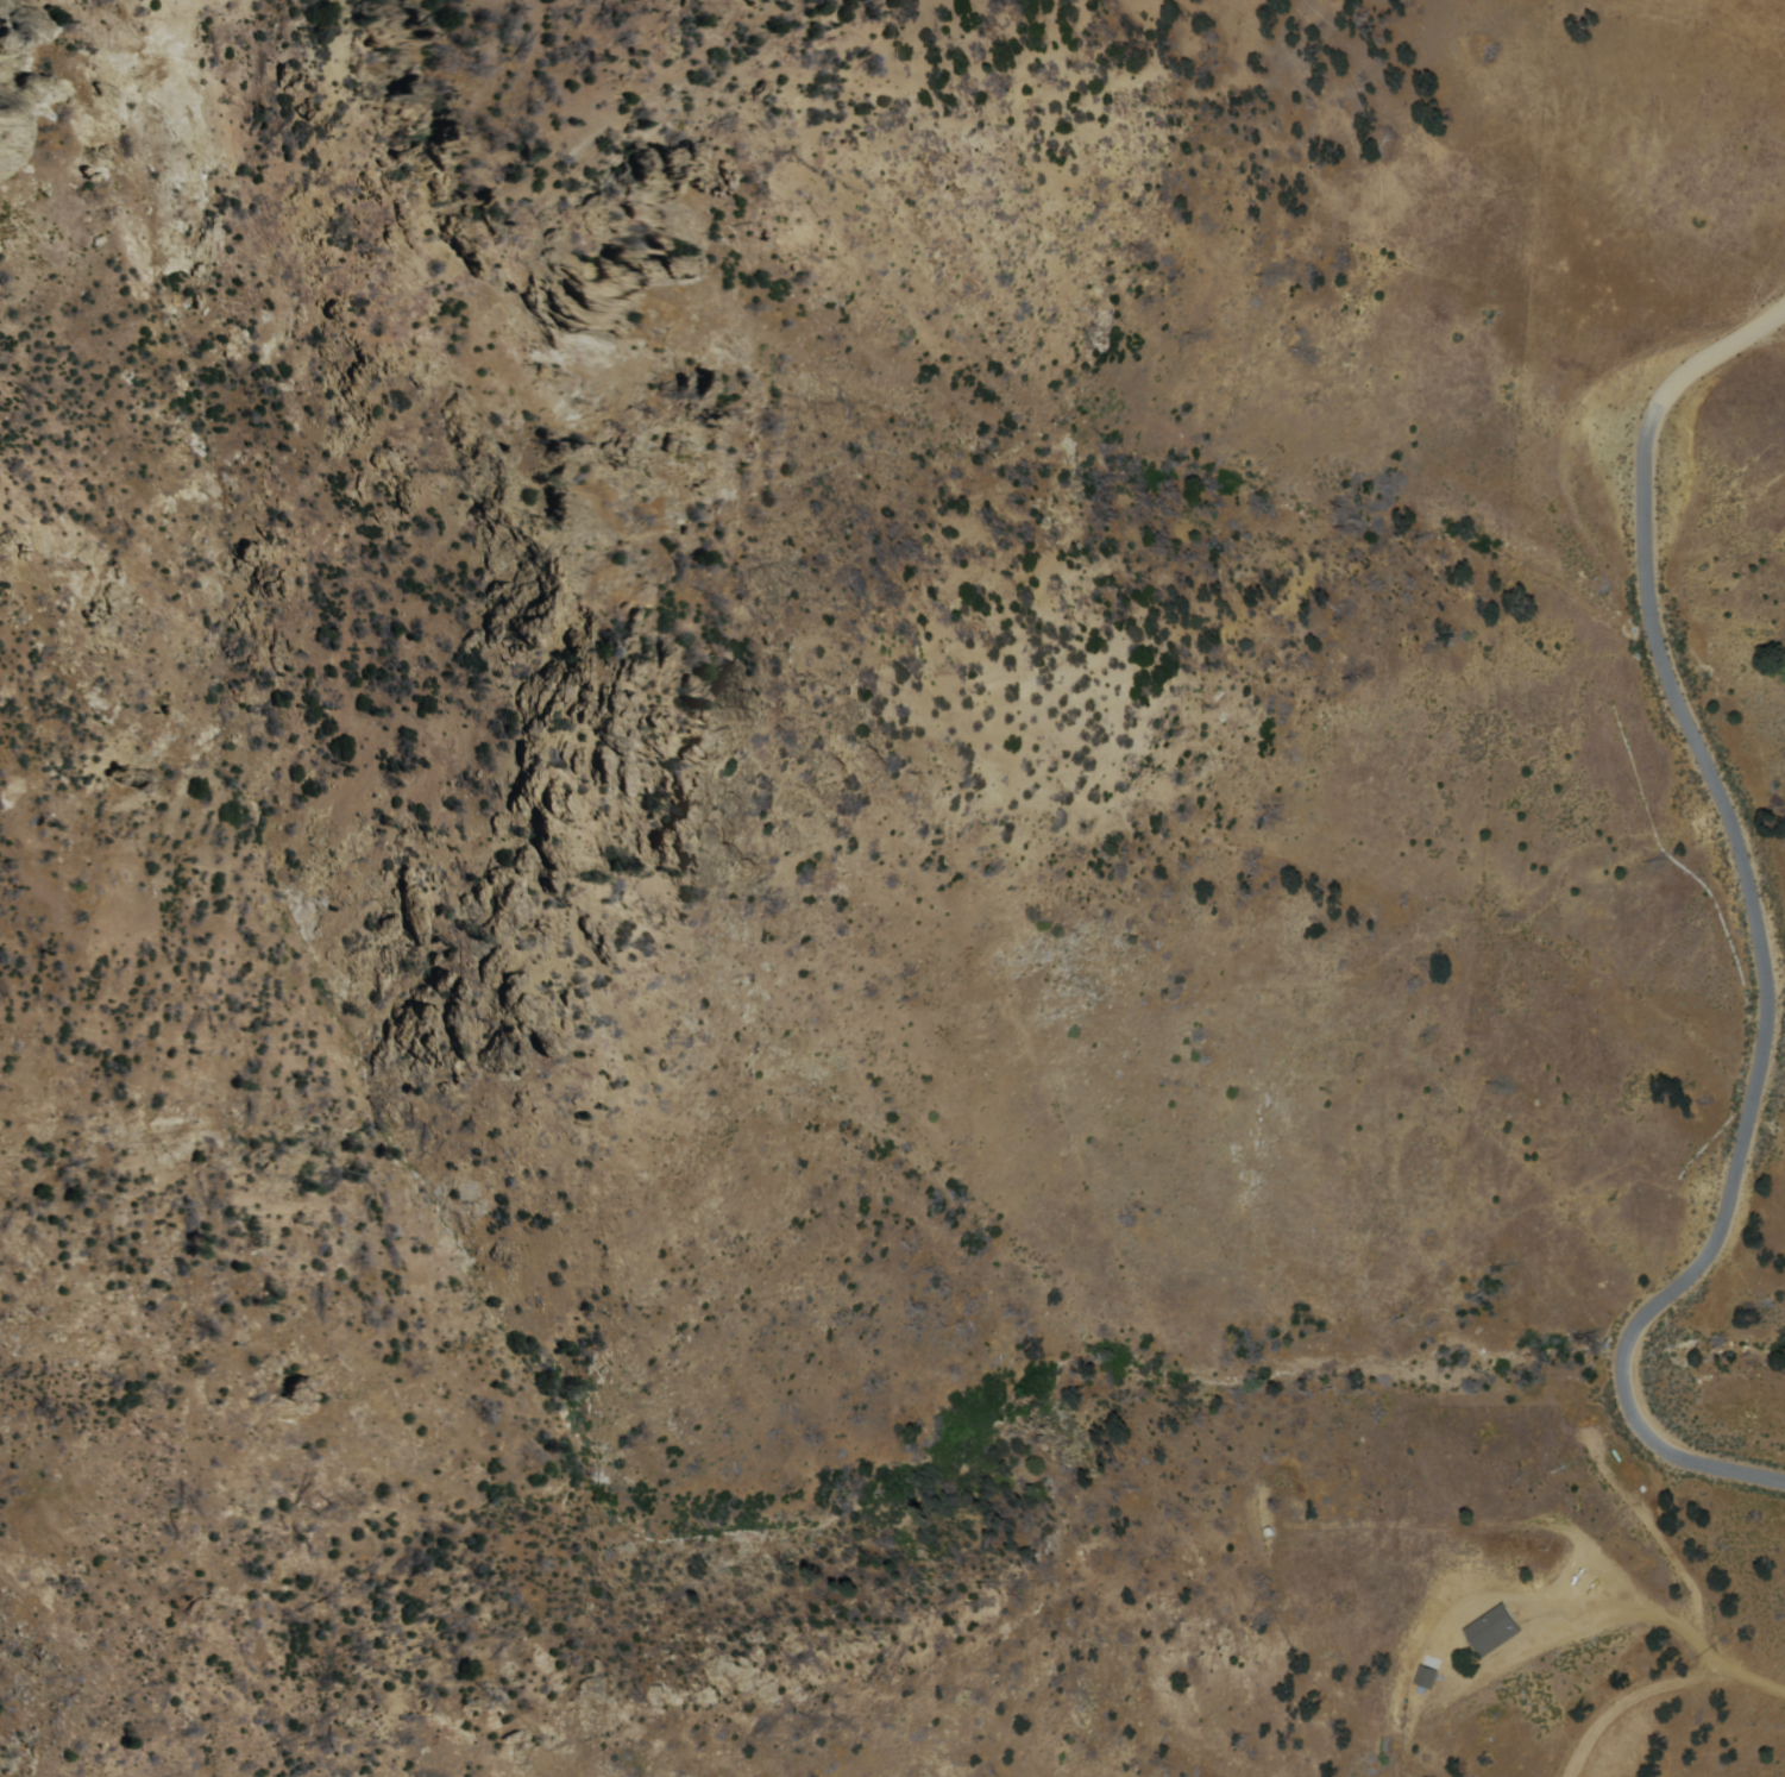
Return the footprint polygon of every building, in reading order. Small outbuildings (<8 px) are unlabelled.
[(1461,1625),(1465,1631),(1460,1634),(1466,1646),(1499,1627),(1489,1609),(1461,1625)]
